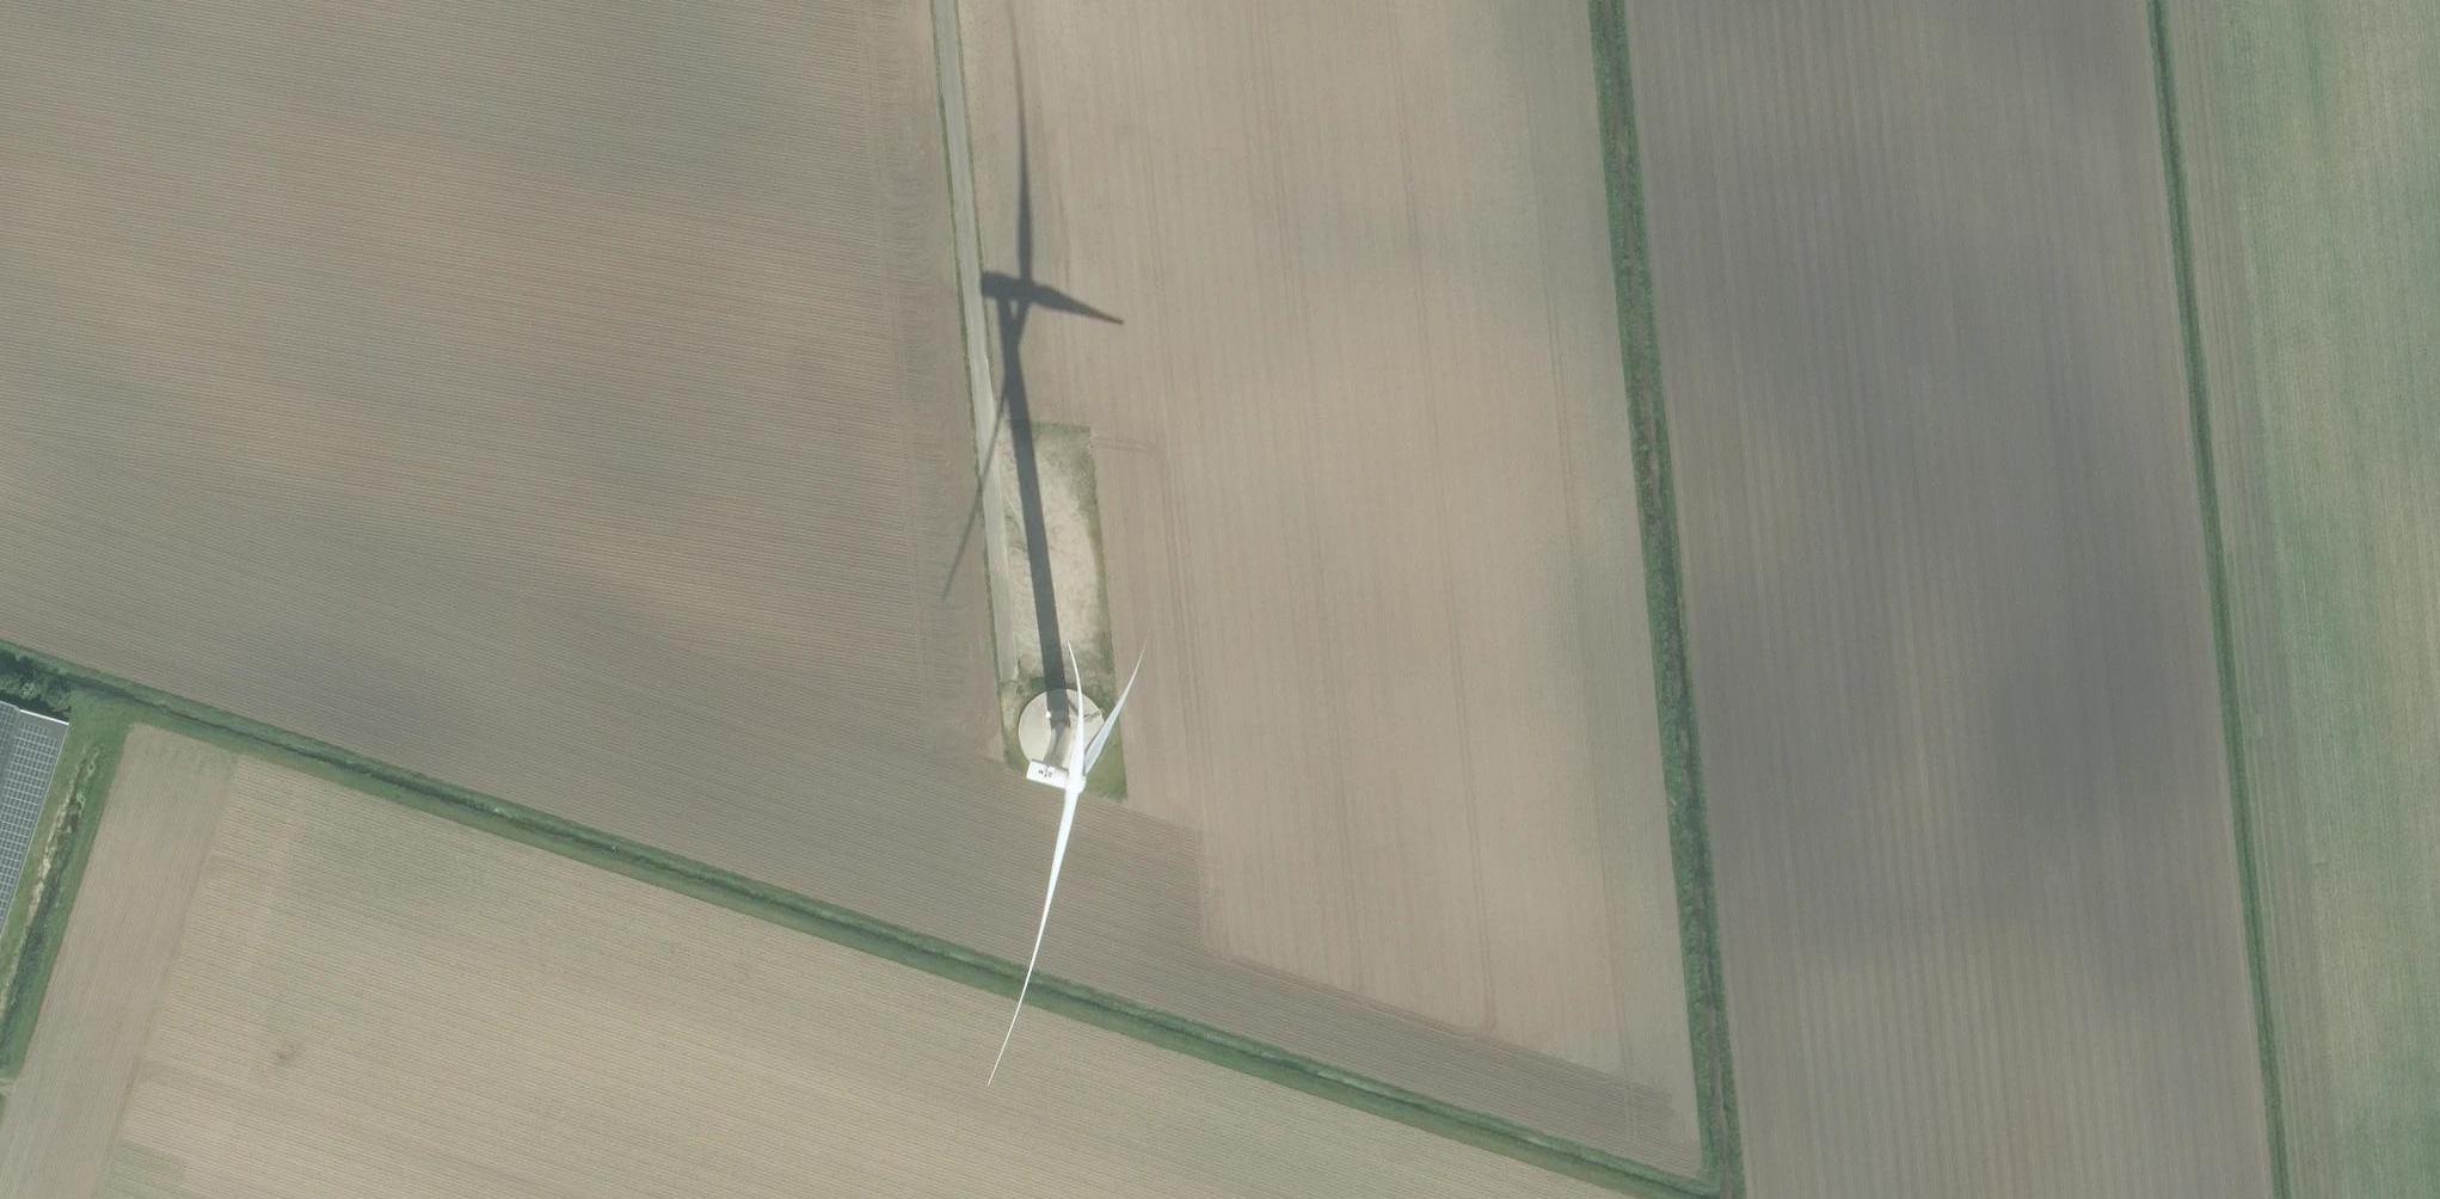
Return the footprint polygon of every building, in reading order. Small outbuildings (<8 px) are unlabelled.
[(70,723),(0,700),(0,941),(70,723)]
